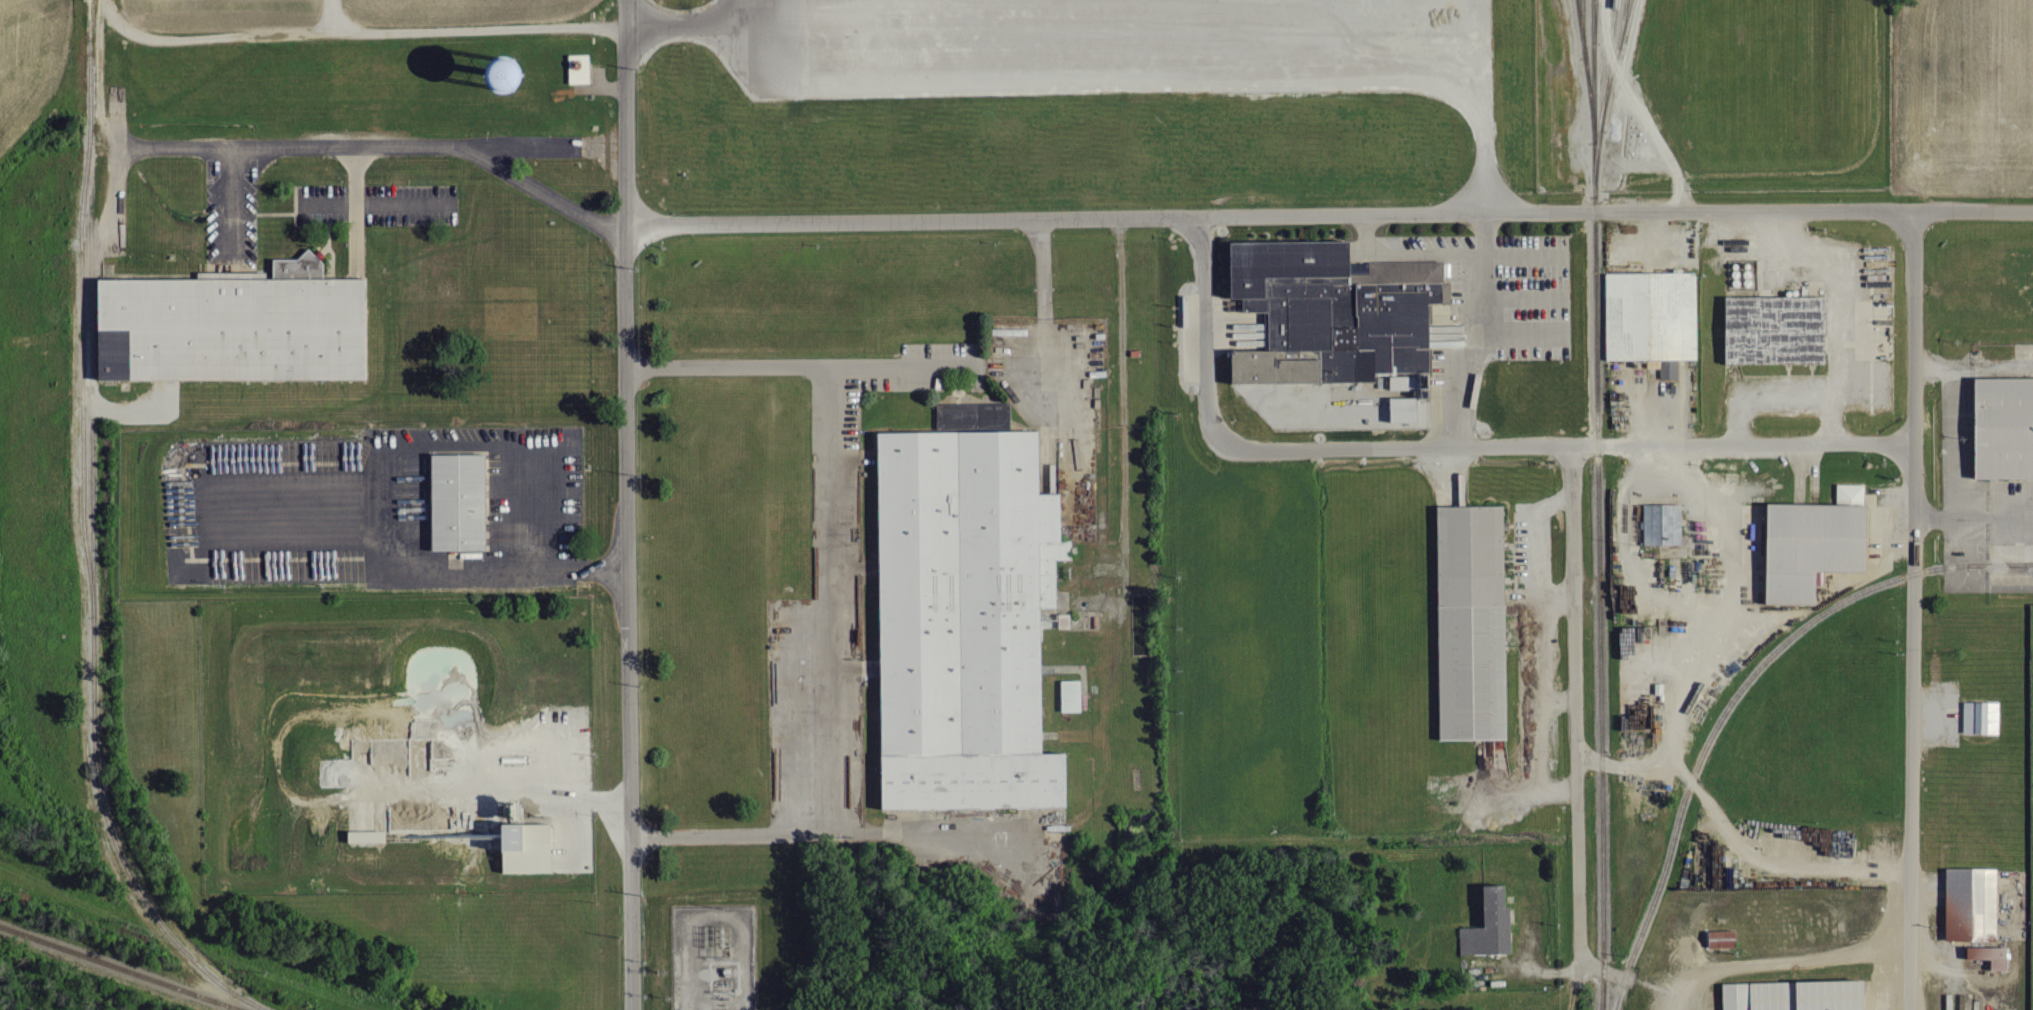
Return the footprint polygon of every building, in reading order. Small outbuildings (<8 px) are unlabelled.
[(591,56),(570,56),(570,86),(591,86),(591,56)] [(1348,239),(1349,274),(1369,273),(1369,261),(1441,260),(1442,281),(1450,281),(1450,303),(1442,303),(1442,302),(1440,302),(1427,302),(1428,371),(1423,371),(1423,396),(1418,396),(1418,389),(1389,389),(1389,375),(1416,375),(1416,371),(1372,371),(1372,381),(1228,383),(1227,349),(1267,349),(1267,311),(1242,311),(1241,296),(1227,296),(1226,240),(1348,239)] [(1695,272),(1695,359),(1675,359),(1675,378),(1657,378),(1657,368),(1644,368),(1644,359),(1603,359),(1603,272),(1695,272)] [(365,277),(356,277),(98,278),(98,379),(365,378),(365,277)] [(1722,295),(1822,295),(1822,363),(1722,363),(1722,295)] [(1973,376),(2032,376),(2032,476),(1973,476),(1973,376)] [(1420,422),(1419,398),(1393,398),(1393,423),(1420,422)] [(1070,558),(1070,538),(1060,538),(1059,491),(1037,492),(1036,429),(1033,429),(1009,429),(1009,402),(935,403),(935,430),(875,431),(879,807),(1062,805),(1062,751),(1039,751),(1038,607),(1055,607),(1055,558),(1070,558)] [(426,452),(426,551),(480,551),(480,452),(426,452)] [(1764,502),(1835,503),(1835,483),(1864,484),(1863,571),(1813,571),(1812,603),(1763,603),(1764,502)] [(1641,503),(1641,542),(1678,542),(1678,503),(1641,503)] [(1433,505),(1435,738),(1503,737),(1501,504),(1433,505)] [(1063,713),(1083,713),(1082,681),(1062,681),(1063,713)] [(1961,701),(1995,702),(1995,732),(1961,732),(1961,701)] [(418,771),(400,771),(401,789),(418,789),(418,771)] [(521,823),(549,823),(549,850),(521,850),(521,823)] [(350,844),(387,843),(386,833),(358,834),(358,832),(350,832),(350,844)] [(1993,868),(1993,940),(1942,940),(1943,868),(1945,868),(1946,850),(1982,850),(1982,868),(1993,868)] [(1509,951),(1507,905),(1501,906),(1501,884),(1481,885),(1482,926),(1460,927),(1461,953),(1509,951)] [(1705,930),(1732,930),(1732,946),(1705,947),(1705,930)] [(1966,946),(2005,947),(2005,970),(1990,970),(1990,958),(1966,958),(1966,946)] [(1861,979),(1862,1009),(1723,1009),(1722,983),(1861,979)]
